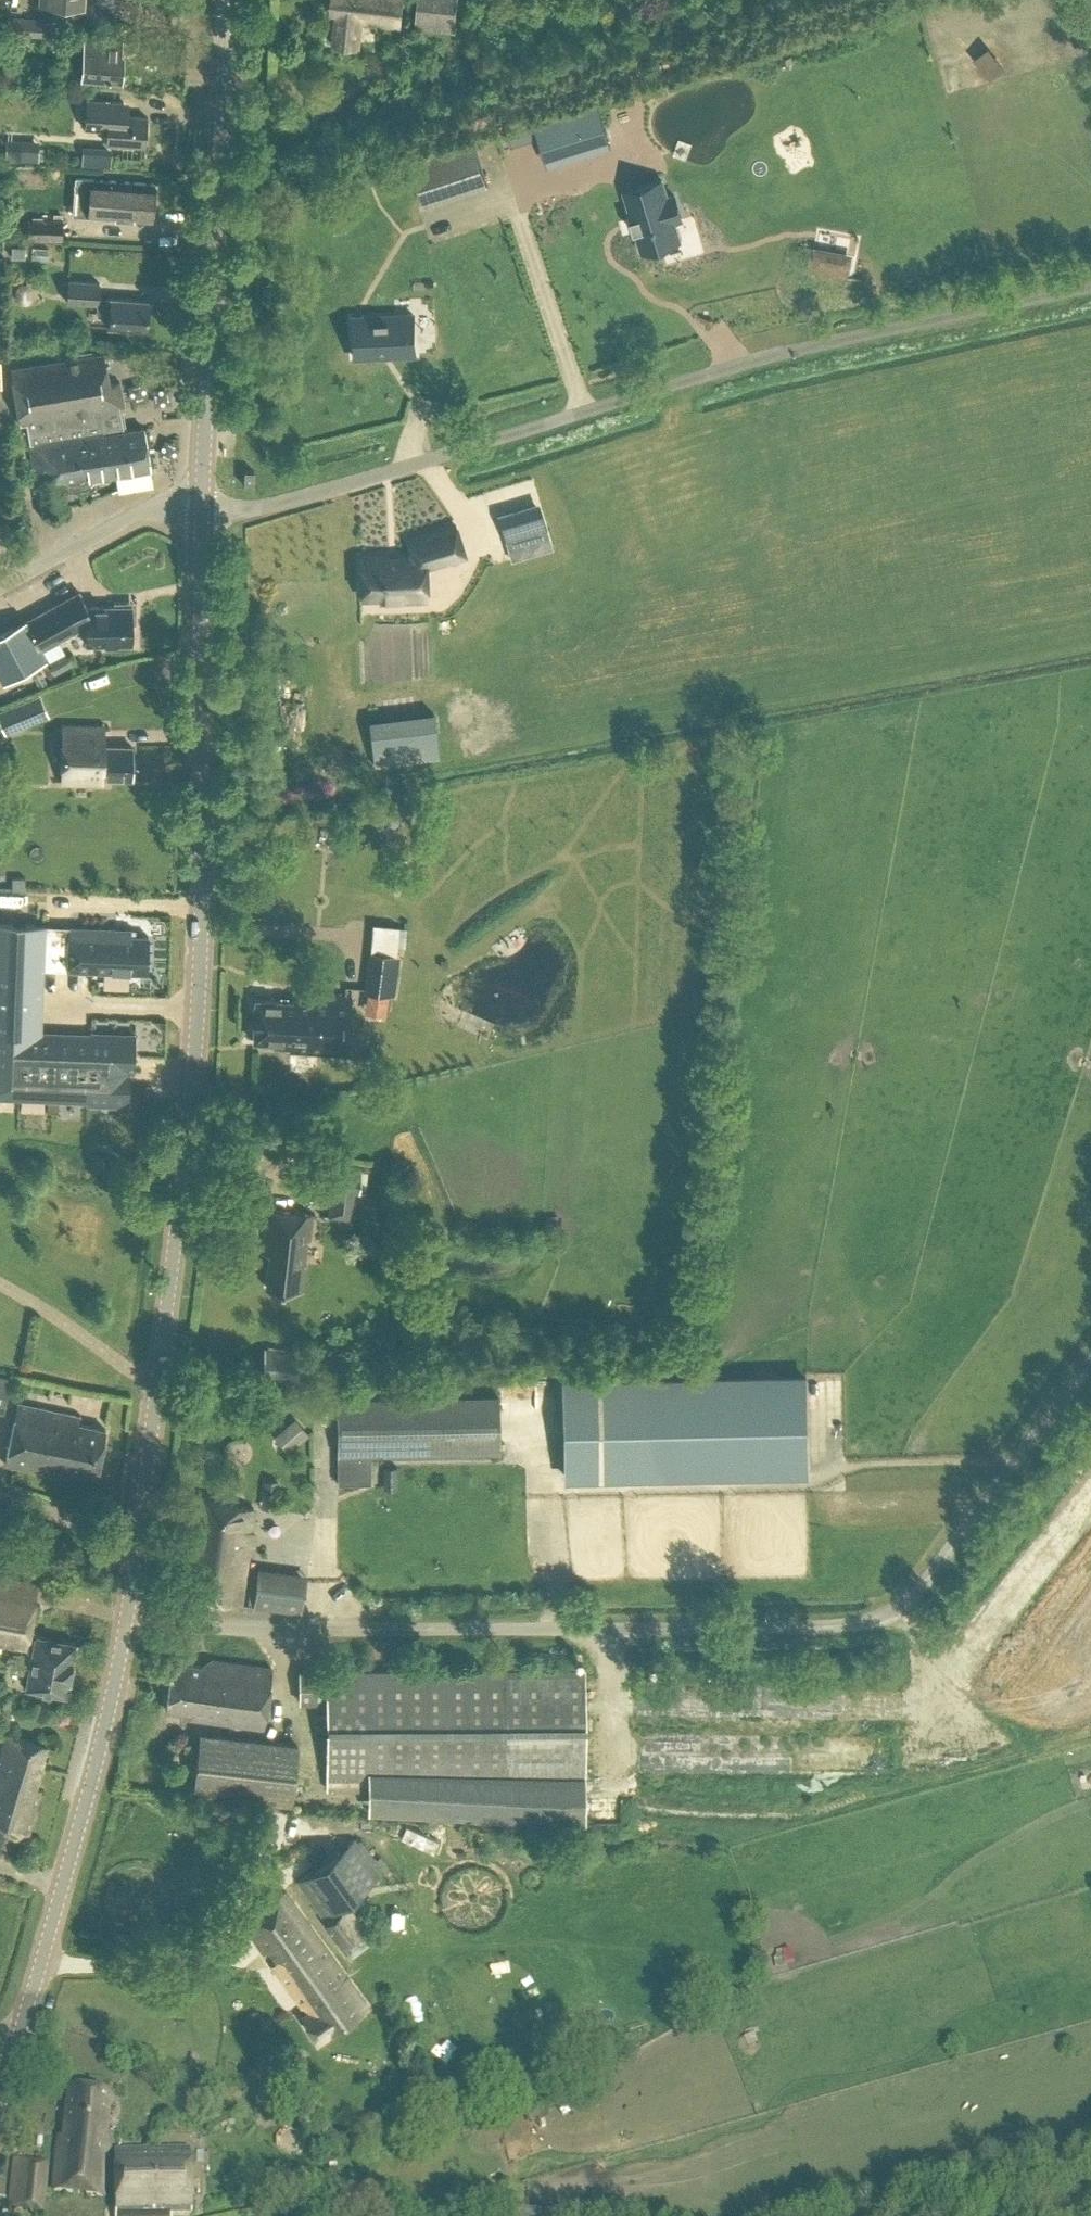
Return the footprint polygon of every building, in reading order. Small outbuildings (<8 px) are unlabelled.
[(404,0),(331,0),(330,8),(336,9),(333,42),(359,44),(362,20),(402,23),(404,0)] [(459,0),(419,0),(417,29),(456,32),(459,0)] [(45,35),(46,17),(8,14),(7,32),(45,35)] [(121,78),(123,53),(119,53),(120,38),(57,32),(55,48),(84,51),(82,74),(121,78)] [(79,81),(79,90),(122,91),(122,82),(79,81)] [(143,145),(145,114),(122,113),(122,100),(86,98),(84,127),(108,128),(107,142),(143,145)] [(549,166),(612,147),(599,104),(535,123),(549,166)] [(39,161),(40,141),(21,140),(20,160),(39,161)] [(414,163),(427,206),(490,186),(477,144),(414,163)] [(152,219),(154,184),(75,179),(73,214),(152,219)] [(662,179),(625,190),(633,217),(631,218),(631,219),(634,229),(634,231),(637,230),(643,250),(680,239),(674,219),(682,216),(675,194),(668,196),(662,179)] [(63,239),(63,218),(28,217),(28,239),(63,239)] [(12,256),(24,257),(25,246),(12,246),(12,256)] [(854,253),(816,246),(812,270),(846,276),(851,271),(854,253)] [(109,298),(97,297),(98,282),(67,280),(65,301),(96,302),(96,311),(108,312),(108,325),(146,329),(148,299),(109,297),(109,298)] [(19,302),(25,302),(29,298),(30,287),(26,283),(20,282),(15,286),(15,298),(19,302)] [(414,313),(351,316),(353,355),(416,352),(414,313)] [(110,381),(105,353),(14,368),(23,422),(28,421),(43,510),(69,506),(66,488),(84,485),(96,477),(151,468),(144,426),(125,429),(121,406),(125,406),(120,380),(110,381)] [(607,355),(582,363),(584,371),(609,363),(607,355)] [(251,485),(251,469),(242,468),(241,485),(251,485)] [(407,549),(408,553),(408,555),(399,555),(398,555),(398,559),(383,559),(383,556),(359,557),(359,578),(360,599),(379,598),(380,602),(425,600),(424,591),(423,567),(461,557),(452,525),(404,539),(407,549)] [(77,591),(0,631),(0,680),(1,682),(32,666),(47,658),(41,646),(71,631),(84,624),(85,643),(130,641),(130,621),(134,621),(134,608),(127,600),(117,600),(116,605),(84,605),(77,591)] [(49,714),(40,693),(0,710),(0,718),(6,732),(49,714)] [(373,767),(438,759),(432,712),(367,719),(373,767)] [(102,782),(130,781),(131,745),(104,744),(104,724),(64,723),(63,781),(102,782)] [(26,889),(0,888),(0,899),(26,900),(26,889)] [(41,1029),(41,1027),(42,1013),(43,968),(99,970),(143,972),(146,972),(148,935),(131,934),(131,928),(94,927),(85,927),(70,926),(70,931),(47,930),(47,925),(0,924),(0,1096),(88,1100),(88,1103),(128,1105),(129,1069),(133,1069),(135,1033),(123,1032),(103,1031),(97,1031),(96,1031),(90,1031),(90,1036),(41,1034),(41,1029)] [(370,950),(364,991),(394,994),(399,954),(370,950)] [(346,1052),(349,992),(297,989),(291,1001),(254,999),(251,1040),(286,1042),(286,1049),(346,1052)] [(359,1193),(362,1167),(322,1163),(319,1188),(331,1189),(328,1215),(354,1218),(357,1193),(359,1193)] [(307,1238),(310,1211),(266,1206),(261,1250),(268,1251),(264,1283),(301,1287),(304,1260),(301,1260),(304,1237),(307,1238)] [(299,1378),(302,1351),(265,1347),(262,1374),(299,1378)] [(11,1377),(0,1375),(0,1410),(5,1411),(11,1377)] [(565,1382),(566,1474),(811,1470),(810,1378),(565,1382)] [(499,1394),(429,1395),(337,1397),(338,1454),(338,1482),(372,1482),(371,1466),(371,1453),(500,1451),(499,1394)] [(95,1474),(105,1429),(78,1423),(80,1415),(16,1402),(4,1461),(55,1471),(56,1466),(95,1474)] [(274,1435),(288,1451),(308,1433),(294,1417),(274,1435)] [(275,1507),(278,1480),(265,1478),(262,1506),(275,1507)] [(181,1593),(241,1600),(253,1507),(200,1500),(198,1520),(195,1528),(188,1537),(181,1593)] [(253,1602),(301,1608),(306,1578),(257,1571),(257,1575),(253,1602)] [(77,1640),(30,1632),(38,1583),(0,1576),(0,1642),(34,1648),(28,1686),(68,1693),(77,1640)] [(269,1667),(205,1657),(195,1661),(168,1657),(161,1707),(181,1710),(180,1716),(191,1717),(259,1728),(269,1667)] [(585,1822),(584,1666),(300,1667),(300,1698),(327,1698),(327,1786),(368,1786),(369,1810),(585,1822)] [(46,1778),(38,1775),(48,1741),(9,1730),(0,1760),(0,1821),(31,1830),(46,1778)] [(293,1803),(299,1743),(199,1732),(193,1792),(293,1803)] [(789,1751),(791,1782),(816,1781),(814,1749),(789,1751)] [(318,1922),(381,1874),(353,1838),(290,1886),(318,1922)] [(368,2007),(309,1925),(283,1890),(242,1920),(264,1951),(271,1947),(280,1960),(275,1964),(303,2005),(305,2003),(310,2012),(304,2017),(319,2040),(368,2007)] [(351,1907),(349,1905),(324,1924),(342,1946),(368,1925),(352,1906),(351,1907)] [(107,2144),(108,2137),(112,2094),(70,2089),(65,2139),(62,2138),(56,2193),(106,2199),(113,2145),(107,2144)] [(188,2168),(193,2168),(193,2149),(117,2151),(117,2215),(194,2215),(194,2205),(189,2205),(188,2168)] [(43,2215),(48,2166),(12,2162),(7,2211),(43,2215)]
